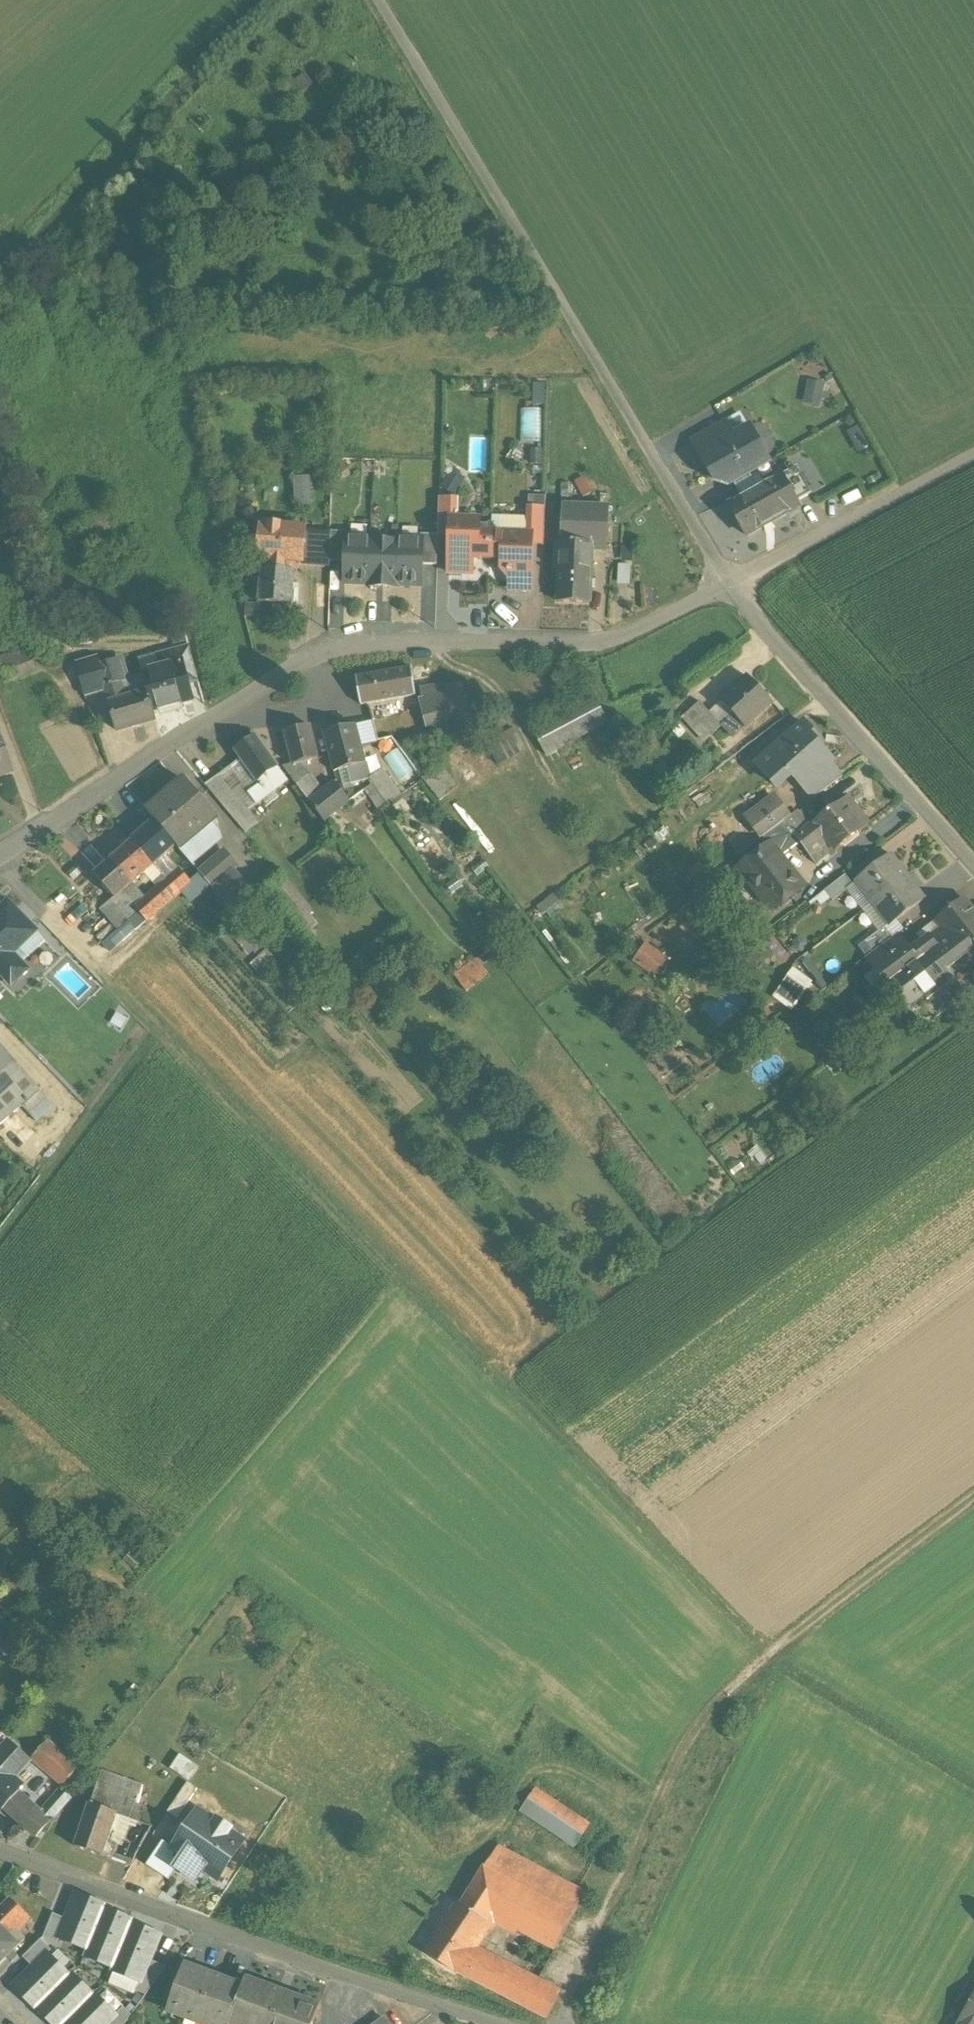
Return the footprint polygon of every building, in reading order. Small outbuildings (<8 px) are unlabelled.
[(726,425),(694,443),(702,457),(734,438),(726,425)] [(743,433),(734,438),(702,457),(703,459),(708,456),(714,466),(711,472),(717,483),(729,486),(757,470),(768,463),(757,445),(752,448),(743,433)] [(796,469),(782,477),(797,504),(812,496),(796,469)] [(757,470),(733,484),(742,500),(730,507),(748,539),(799,509),(797,504),(782,477),(766,486),(757,470)] [(312,504),(311,474),(296,475),(297,504),(312,504)] [(459,499),(439,499),(438,534),(450,535),(450,533),(452,533),(452,521),(458,521),(458,519),(459,519),(459,499)] [(609,507),(563,505),(562,543),(562,546),(578,546),(592,547),(592,551),(607,552),(609,507)] [(546,508),(528,507),(527,533),(528,533),(528,534),(532,535),(531,541),(533,541),(532,543),(545,544),(546,508)] [(459,519),(458,519),(458,521),(452,521),(452,533),(450,533),(450,535),(449,573),(474,574),(474,561),(491,561),(492,531),(492,526),(478,525),(478,520),(459,519)] [(304,529),(262,526),(259,559),(265,560),(292,562),(302,563),(304,529)] [(527,533),(492,531),(491,561),(503,562),(503,569),(508,574),(511,574),(510,589),(531,589),(532,543),(533,541),(531,541),(532,535),(528,534),(528,533),(527,533)] [(349,533),(331,532),(331,562),(346,563),(346,537),(348,537),(349,533)] [(438,536),(421,535),(420,540),(423,540),(422,565),(437,566),(438,536)] [(397,543),(372,542),(372,538),(348,537),(346,537),(346,563),(345,584),(369,585),(369,587),(371,587),(396,588),(397,588),(398,586),(421,586),(422,565),(423,540),(420,540),(397,539),(397,543)] [(578,546),(562,546),(562,543),(557,543),(556,570),(560,570),(560,568),(577,569),(578,546)] [(577,569),(560,568),(560,570),(559,602),(590,604),(592,551),(592,547),(578,546),(577,569)] [(292,562),(265,560),(264,569),(262,569),(262,570),(294,572),(292,572),(292,562)] [(294,572),(262,570),(260,603),(292,606),(294,572)] [(330,584),(319,584),(319,608),(330,608),(330,584)] [(88,637),(67,635),(67,650),(88,652),(88,637)] [(189,647),(179,649),(188,684),(198,681),(189,647)] [(179,649),(139,660),(147,691),(148,691),(155,720),(156,720),(153,711),(192,701),(188,684),(179,649)] [(0,661),(0,665),(6,681),(37,669),(29,650),(0,661)] [(121,661),(99,667),(97,659),(76,665),(85,693),(104,687),(104,686),(121,681),(127,680),(121,661)] [(387,674),(357,679),(362,705),(368,703),(387,700),(414,695),(410,669),(395,672),(394,666),(386,667),(387,674)] [(127,680),(121,681),(126,698),(147,691),(141,675),(127,680)] [(746,678),(720,704),(734,719),(745,731),(772,706),(746,678)] [(121,681),(104,686),(104,687),(109,703),(126,698),(121,681)] [(463,686),(444,689),(453,723),(471,717),(463,686)] [(444,689),(419,697),(421,710),(426,729),(453,723),(444,689)] [(126,698),(109,703),(117,731),(155,720),(148,691),(147,691),(126,698)] [(594,698),(532,732),(546,759),(608,725),(594,698)] [(373,722),(392,717),(387,700),(368,703),(373,722)] [(699,705),(681,721),(691,732),(709,716),(699,705)] [(392,717),(373,722),(378,741),(397,737),(403,735),(413,733),(426,729),(421,710),(392,717)] [(745,731),(734,719),(722,730),(732,742),(745,731)] [(310,726),(284,733),(293,766),(298,765),(318,760),(310,726)] [(354,726),(326,734),(339,783),(367,775),(359,746),(354,726)] [(805,726),(772,755),(773,756),(758,768),(768,780),(777,790),(792,777),(804,791),(830,767),(834,765),(820,749),(822,746),(805,726)] [(515,732),(487,747),(498,768),(526,753),(515,732)] [(413,733),(403,735),(404,742),(405,745),(415,743),(413,733)] [(278,769),(254,738),(234,753),(258,784),(278,769)] [(379,748),(411,783),(421,774),(390,739),(379,748)] [(11,772),(0,742),(0,776),(11,772)] [(293,766),(283,769),(309,803),(320,795),(308,779),(309,778),(298,765),(293,766)] [(842,779),(830,767),(804,791),(814,802),(842,779)] [(278,769),(258,784),(260,787),(238,802),(247,814),(289,783),(278,769)] [(387,806),(402,795),(385,769),(369,780),(387,806)] [(458,791),(441,769),(423,781),(441,804),(458,791)] [(238,802),(218,777),(206,787),(246,835),(257,827),(247,814),(238,802)] [(183,780),(146,811),(156,822),(177,846),(180,850),(216,819),(183,780)] [(320,795),(309,803),(324,823),(349,803),(335,784),(320,795)] [(789,817),(774,797),(743,820),(759,841),(789,817)] [(849,800),(815,825),(835,852),(836,853),(870,828),(849,800)] [(156,822),(132,842),(154,866),(162,860),(167,855),(177,846),(156,822)] [(777,829),(763,839),(767,845),(771,849),(772,848),(781,859),(801,845),(796,839),(798,838),(786,822),(777,829)] [(798,838),(796,839),(801,845),(817,866),(835,852),(815,825),(798,838)] [(154,866),(132,842),(110,862),(131,886),(144,875),(154,866)] [(772,848),(771,849),(767,845),(753,856),(756,860),(741,871),(762,898),(766,895),(773,903),(786,894),(790,899),(803,889),(781,859),(772,848)] [(223,851),(199,872),(201,875),(211,887),(212,887),(236,866),(223,851)] [(174,864),(167,855),(162,860),(169,868),(174,864)] [(891,858),(856,884),(872,906),(908,880),(891,858)] [(169,868),(162,860),(154,866),(162,876),(166,882),(180,870),(174,864),(169,868)] [(131,886),(110,862),(93,876),(113,899),(114,900),(121,895),(131,886)] [(154,866),(144,875),(152,884),(162,876),(154,866)] [(166,882),(159,888),(171,902),(182,892),(192,884),(191,883),(180,870),(166,882)] [(201,875),(191,883),(192,884),(182,892),(192,903),(211,887),(201,875)] [(162,876),(152,884),(157,889),(159,888),(166,882),(162,876)] [(845,878),(824,893),(833,904),(853,889),(845,878)] [(908,880),(872,906),(890,929),(925,903),(908,880)] [(157,889),(134,910),(138,913),(146,923),(171,902),(159,888),(157,889)] [(134,910),(121,895),(114,900),(113,899),(110,902),(127,922),(138,913),(134,910)] [(127,922),(110,902),(100,911),(116,931),(127,922)] [(936,923),(942,930),(949,941),(973,922),(973,916),(964,903),(936,923)] [(19,948),(36,932),(9,904),(0,912),(0,973),(12,986),(28,971),(12,954),(19,948)] [(949,941),(963,959),(973,950),(973,922),(949,941)] [(936,923),(918,937),(923,944),(942,930),(936,923)] [(110,949),(129,935),(123,927),(104,942),(110,949)] [(923,944),(910,954),(918,965),(949,941),(942,930),(923,944)] [(884,931),(864,946),(872,956),(892,941),(884,931)] [(45,942),(36,932),(19,948),(29,958),(45,942)] [(872,956),(867,960),(874,969),(905,947),(897,937),(892,941),(872,956)] [(918,965),(900,979),(905,985),(912,993),(929,980),(939,994),(952,984),(944,973),(963,959),(949,941),(918,965)] [(634,963),(654,977),(666,959),(646,945),(634,963)] [(905,947),(874,969),(888,988),(900,979),(918,965),(910,954),(905,947)] [(480,958),(456,973),(466,990),(490,975),(480,958)] [(813,984),(794,970),(773,1000),(792,1013),(813,984)] [(900,979),(894,984),(898,990),(905,985),(900,979)] [(929,980),(912,993),(921,1006),(922,1007),(939,994),(929,980)] [(905,985),(898,990),(915,1011),(921,1006),(912,993),(905,985)] [(939,994),(922,1007),(921,1006),(915,1011),(925,1025),(948,1006),(939,994)] [(0,1048),(0,1126),(15,1113),(39,1092),(23,1074),(11,1061),(0,1048)] [(15,1113),(0,1126),(0,1135),(31,1164),(48,1144),(15,1113)] [(80,1765),(40,1730),(23,1751),(63,1785),(80,1765)] [(0,1751),(0,1793),(7,1785),(29,1761),(8,1742),(0,1751)] [(180,1754),(171,1768),(190,1780),(199,1766),(180,1754)] [(141,1789),(101,1776),(93,1804),(118,1813),(118,1814),(131,1817),(141,1789)] [(189,1784),(169,1814),(179,1820),(199,1791),(189,1784)] [(0,1793),(0,1804),(4,1807),(16,1794),(7,1785),(0,1793)] [(76,1792),(70,1787),(65,1792),(71,1797),(76,1792)] [(38,1815),(16,1794),(4,1807),(36,1836),(71,1797),(65,1792),(60,1788),(38,1815)] [(592,1825),(538,1788),(523,1810),(577,1847),(579,1843),(588,1830),(592,1825)] [(93,1804),(91,1804),(77,1845),(115,1858),(121,1844),(108,1841),(118,1814),(118,1813),(93,1804)] [(214,1821),(199,1810),(173,1849),(186,1857),(177,1870),(196,1883),(203,1872),(218,1882),(243,1845),(230,1836),(233,1831),(215,1819),(214,1821)] [(604,1841),(588,1830),(579,1843),(595,1854),(604,1841)] [(505,1838),(464,1903),(490,1921),(493,1915),(512,1882),(524,1861),(531,1850),(505,1838)] [(173,1849),(163,1842),(147,1866),(169,1881),(177,1870),(186,1857),(173,1849)] [(566,1883),(524,1861),(512,1882),(554,1905),(566,1883)] [(554,1905),(512,1882),(493,1915),(514,1927),(519,1929),(548,1944),(557,1949),(586,1894),(566,1883),(554,1905)] [(37,1906),(21,1891),(12,1900),(28,1916),(37,1906)] [(60,1939),(87,1950),(88,1950),(105,1910),(106,1910),(107,1908),(77,1895),(66,1920),(59,1938),(60,1939)] [(0,1912),(0,1926),(9,1935),(15,1930),(25,1920),(28,1916),(12,1900),(0,1912)] [(461,1901),(427,1951),(458,1971),(472,1951),(490,1921),(464,1903),(461,1901)] [(134,1922),(106,1910),(105,1910),(88,1950),(87,1950),(84,1956),(113,1968),(113,1969),(132,1924),(133,1925),(134,1922)] [(58,1944),(60,1939),(59,1938),(66,1920),(54,1915),(44,1938),(58,1944)] [(161,1937),(133,1925),(132,1924),(113,1969),(113,1968),(112,1971),(141,1983),(142,1983),(151,1961),(161,1937)] [(9,1958),(14,1953),(21,1947),(9,1935),(0,1926),(0,1967),(9,1958)] [(514,1927),(511,1932),(516,1935),(519,1929),(514,1927)] [(26,1941),(15,1930),(9,1935),(21,1947),(26,1941)] [(511,1932),(505,1942),(511,1945),(516,1935),(511,1932)] [(23,1958),(33,1968),(47,1954),(48,1955),(52,1951),(42,1940),(23,1958)] [(548,1944),(542,1954),(552,1959),(557,1949),(548,1944)] [(560,1996),(472,1951),(458,1971),(548,2020),(560,1996)] [(14,1953),(9,1958),(13,1963),(19,1958),(14,1953)] [(69,1977),(69,1976),(48,1955),(47,1954),(33,1968),(33,1969),(14,1987),(37,2010),(38,2010),(37,2009),(69,1977)] [(167,1968),(151,1961),(142,1983),(141,1983),(136,1992),(146,1996),(167,1968)] [(187,1965),(170,2012),(203,2023),(231,2023),(245,1986),(187,1965)] [(52,2023),(65,2023),(93,1996),(93,1995),(94,1994),(71,1973),(69,1976),(69,1977),(37,2009),(38,2010),(52,2023)] [(247,1979),(245,1986),(231,2023),(316,2023),(322,2006),(247,1979)] [(116,2016),(94,1994),(93,1995),(93,1996),(65,2023),(110,2023),(117,2017),(116,2016)] [(960,2023),(973,2023),(973,2000),(960,2023)] [(117,2017),(110,2023),(126,2023),(132,2016),(124,2008),(116,2016),(117,2017)]
